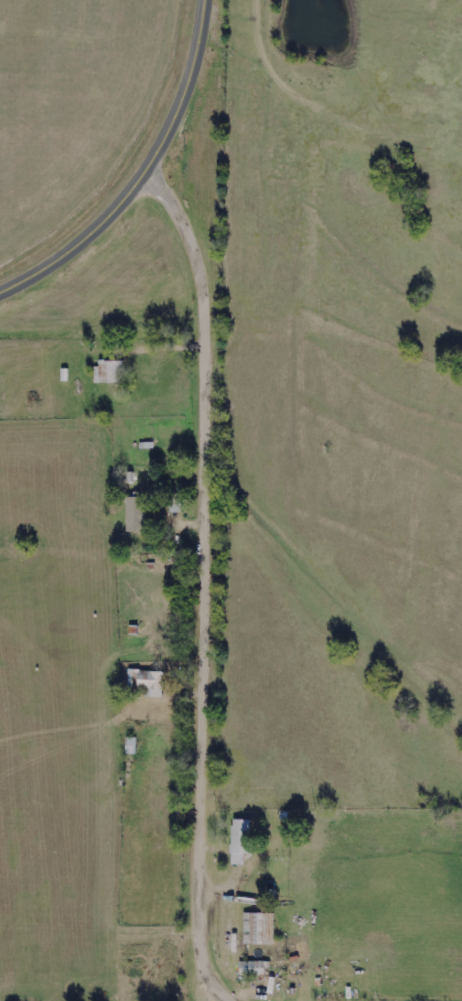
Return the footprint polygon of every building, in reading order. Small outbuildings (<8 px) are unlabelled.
[(96,383),(125,382),(125,361),(96,361),(96,383)] [(127,532),(145,531),(145,497),(127,497),(127,532)] [(163,698),(164,672),(128,670),(128,687),(146,688),(146,697),(163,698)] [(231,864),(244,865),(245,853),(250,853),(250,819),(232,819),(231,864)] [(274,913),(244,913),(244,944),(274,945),(274,913)] [(265,961),(240,962),(240,976),(265,975),(265,961)]
